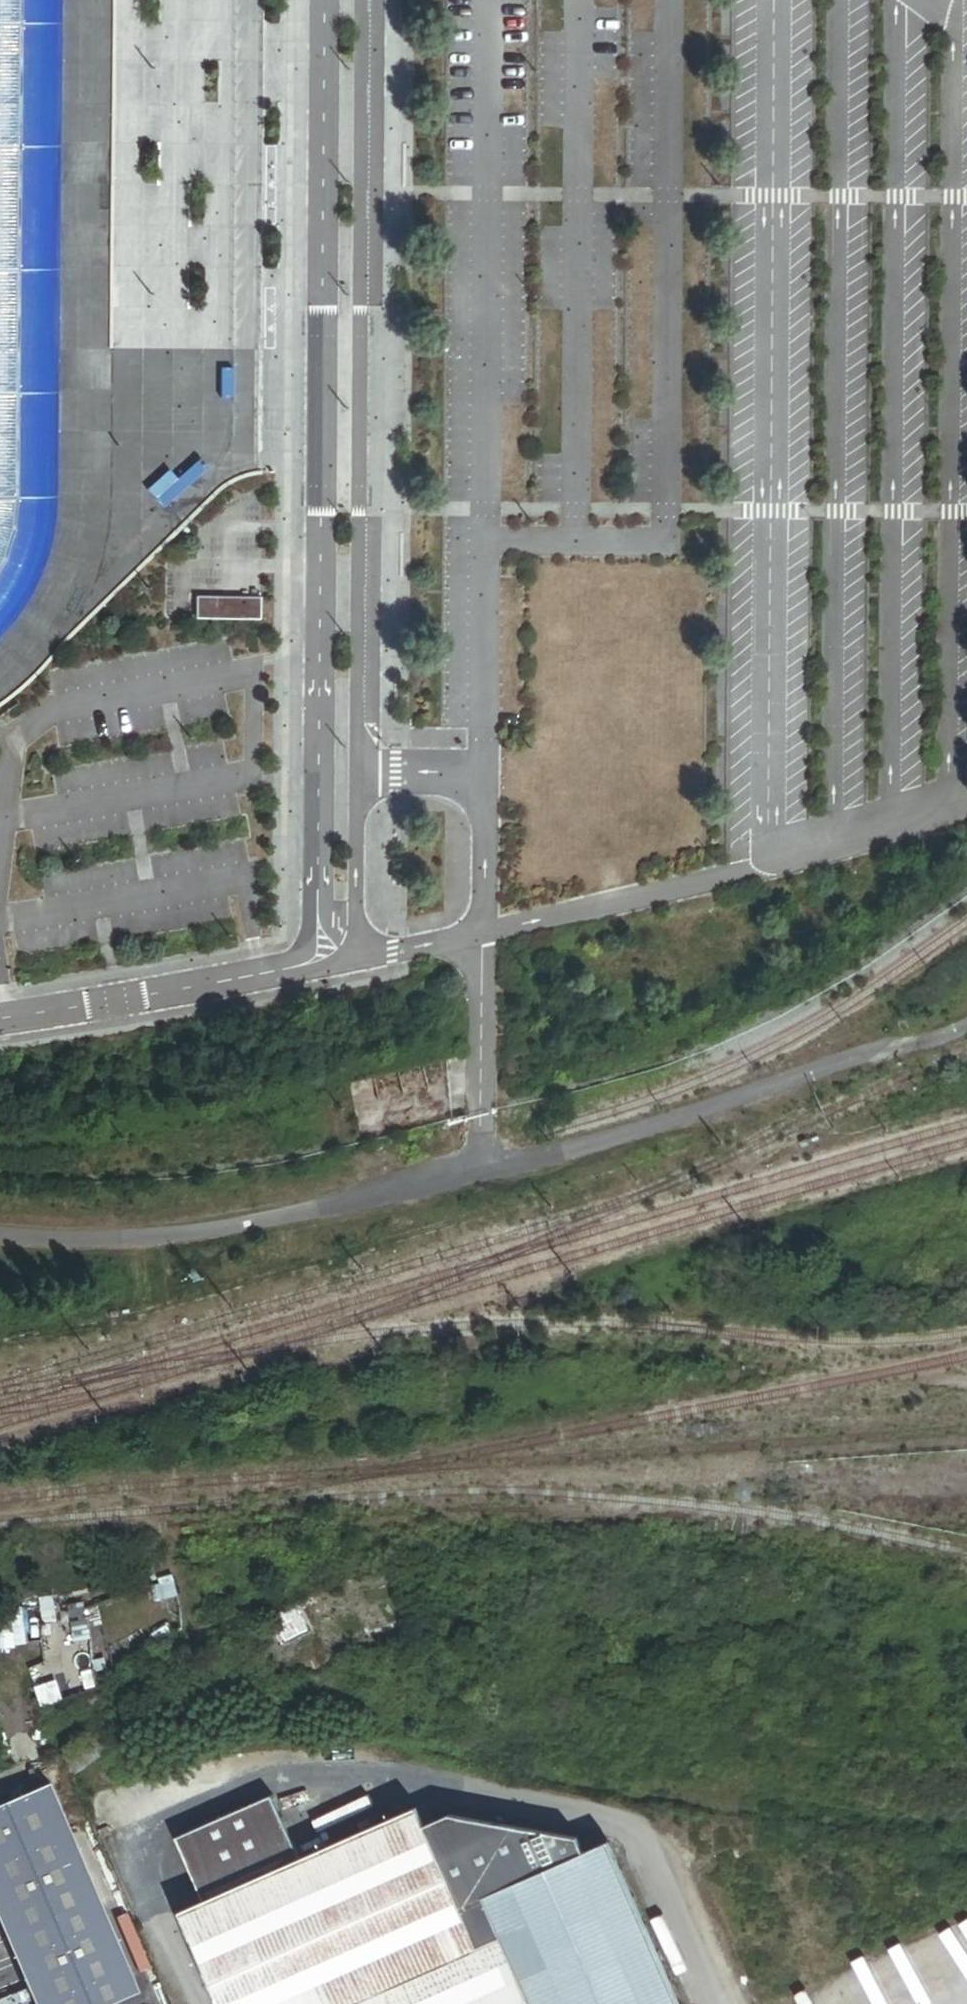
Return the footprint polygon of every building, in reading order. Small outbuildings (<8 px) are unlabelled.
[(15,694),(33,678),(73,634),(102,605),(131,577),(186,523),(225,486),(256,473),(254,402),(257,348),(232,348),(112,348),(113,208),(113,104),(114,0),(0,0),(0,705),(15,694)] [(37,2003),(113,2003),(141,1992),(53,1786),(0,1809),(0,1916),(37,2003)] [(613,1842),(588,1852),(583,1838),(454,1814),(429,1826),(423,1813),(304,1862),(278,1798),(180,1838),(207,1903),(187,1911),(225,2003),(685,2003),(613,1842)] [(111,1828),(103,1832),(106,1839),(114,1835),(111,1828)]
